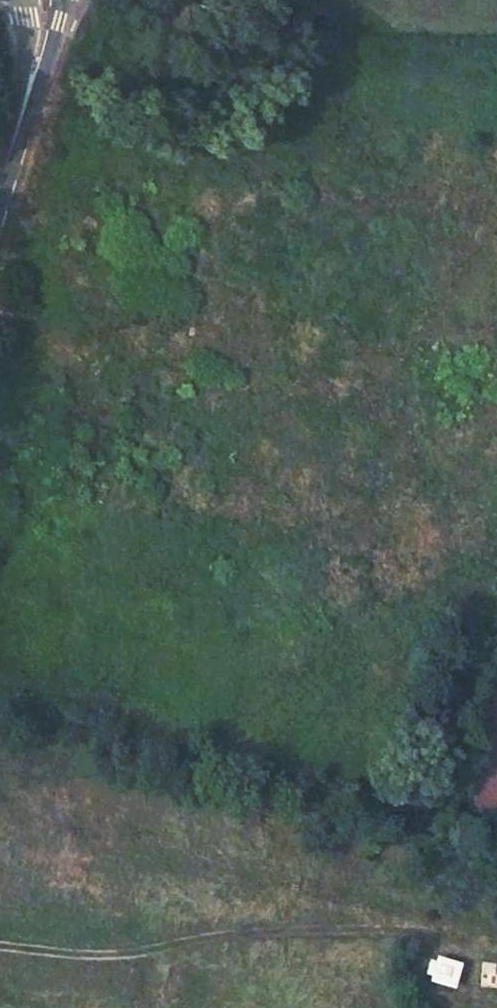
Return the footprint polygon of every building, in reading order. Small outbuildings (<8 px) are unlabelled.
[(487,697),(480,817),(496,818),(496,698),(487,697)] [(428,961),(425,974),(430,975),(428,980),(450,987),(458,963),(435,957),(434,962),(428,961)] [(496,985),(496,963),(480,963),(480,985),(496,985)]
